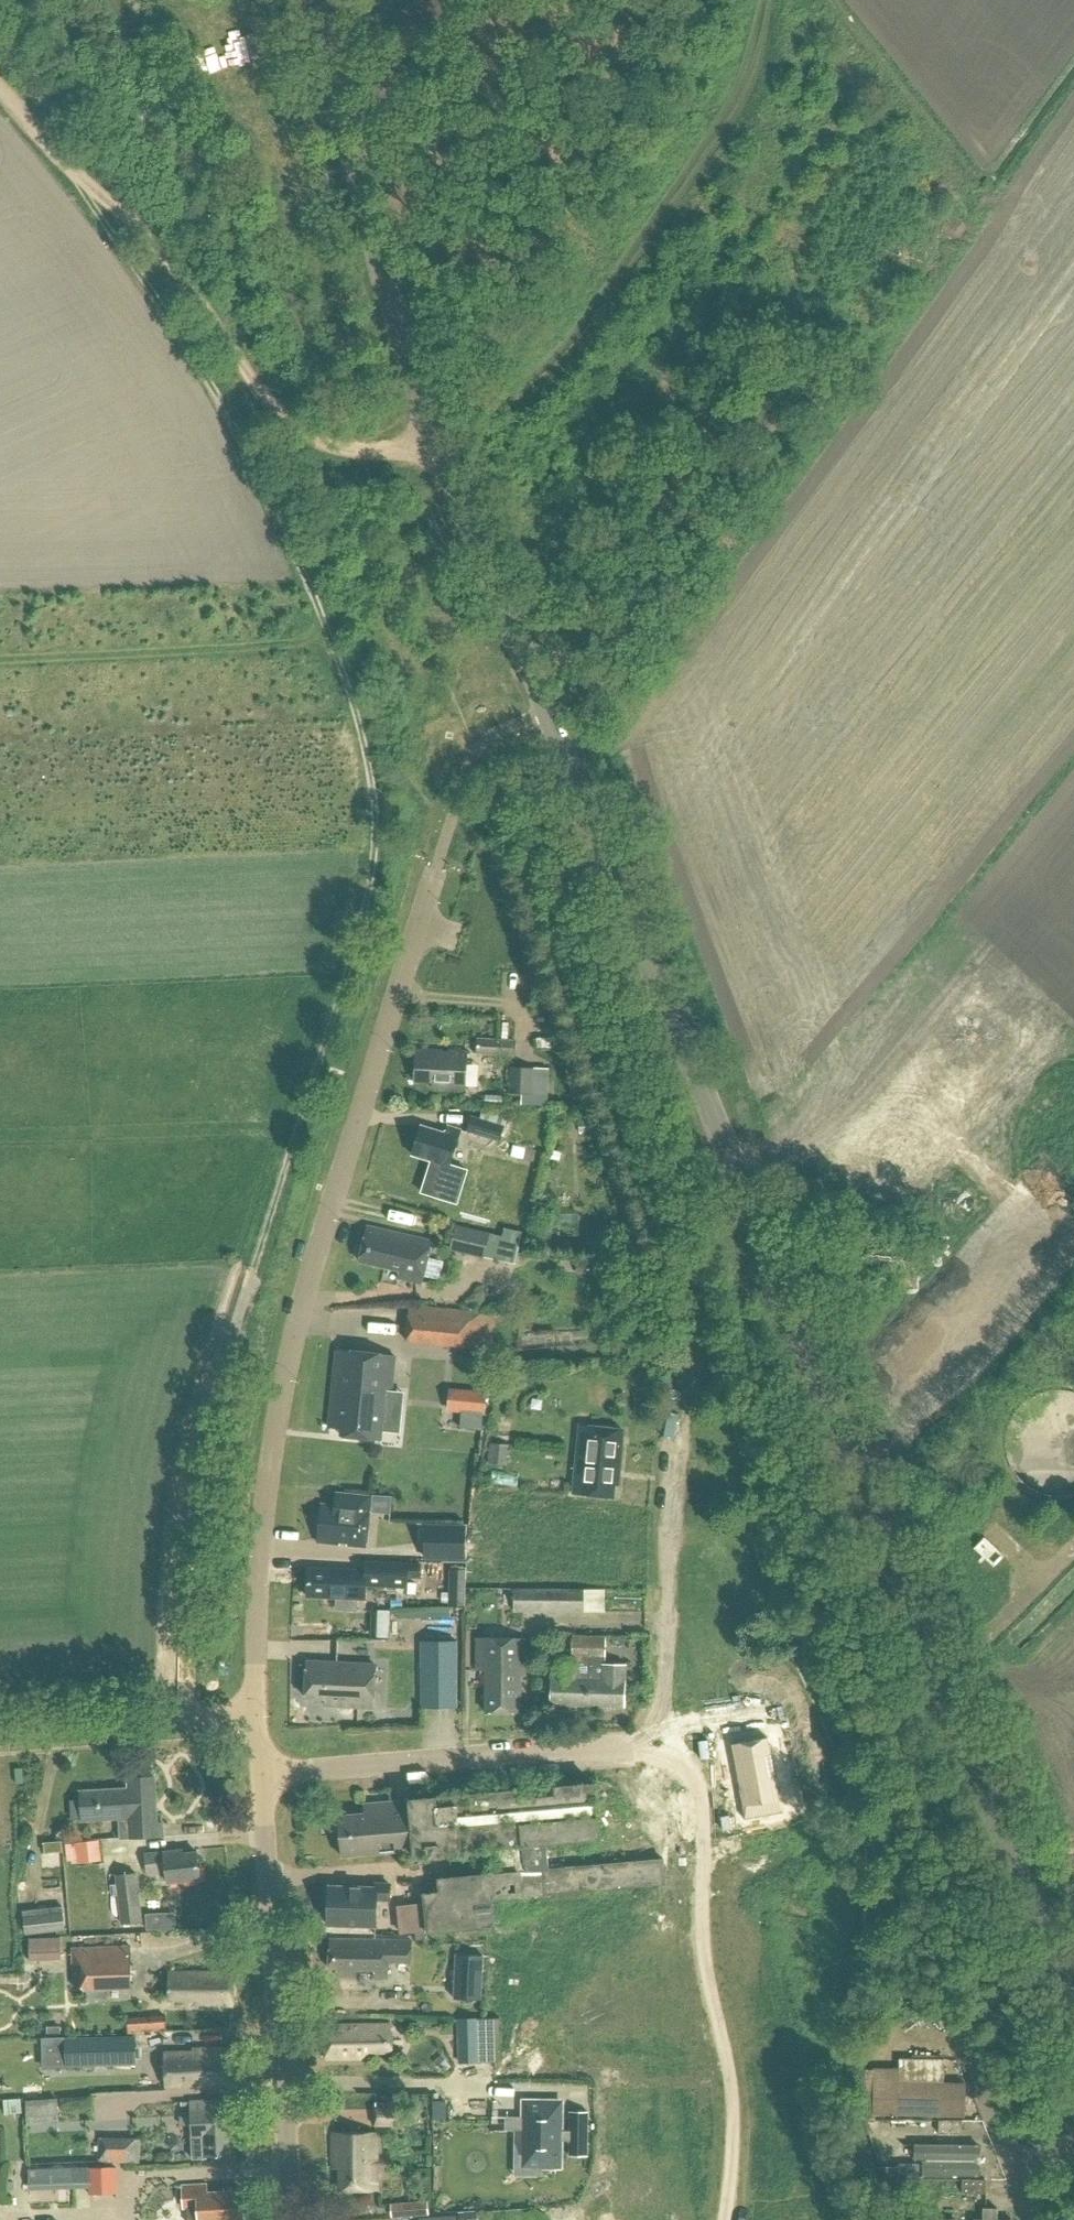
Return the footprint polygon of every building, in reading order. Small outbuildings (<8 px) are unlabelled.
[(474,1054),(510,1055),(511,1040),(474,1039),(474,1054)] [(414,1081),(432,1082),(432,1088),(465,1090),(467,1052),(416,1049),(414,1081)] [(510,1066),(510,1093),(533,1094),(533,1104),(546,1104),(546,1095),(547,1094),(548,1079),(542,1080),(542,1079),(534,1077),(534,1068),(510,1066)] [(463,1131),(498,1141),(505,1117),(480,1110),(478,1118),(468,1115),(463,1131)] [(578,1121),(579,1138),(593,1138),(592,1132),(595,1132),(595,1121),(578,1121)] [(459,1131),(447,1127),(444,1134),(421,1126),(411,1156),(447,1167),(459,1131)] [(514,1145),(511,1155),(534,1161),(537,1150),(514,1145)] [(397,1279),(420,1285),(430,1242),(367,1227),(358,1262),(398,1272),(397,1279)] [(483,1261),(483,1259),(512,1266),(519,1234),(502,1230),(501,1238),(453,1227),(447,1253),(483,1261)] [(402,1342),(489,1350),(493,1314),(406,1306),(402,1342)] [(337,1351),(329,1423),(337,1424),(336,1436),(378,1440),(380,1424),(398,1426),(400,1405),(396,1405),(397,1394),(389,1393),(393,1356),(337,1351)] [(486,1415),(488,1392),(451,1388),(448,1411),(486,1415)] [(569,1468),(566,1495),(606,1500),(607,1486),(611,1487),(618,1433),(617,1433),(576,1428),(572,1468),(569,1468)] [(351,1546),(364,1547),(368,1509),(369,1497),(335,1493),(334,1506),(320,1504),(317,1542),(339,1545),(339,1540),(352,1542),(351,1546)] [(426,1526),(426,1557),(465,1558),(465,1527),(426,1526)] [(308,1568),(306,1597),(336,1598),(335,1610),(356,1611),(356,1599),(364,1599),(365,1586),(406,1588),(407,1577),(419,1578),(420,1564),(371,1562),(370,1571),(308,1568)] [(450,1568),(449,1605),(466,1605),(467,1569),(450,1568)] [(592,1606),(613,1606),(613,1585),(592,1585),(592,1606)] [(510,1590),(510,1612),(579,1613),(579,1591),(510,1590)] [(395,1632),(399,1606),(387,1605),(384,1631),(395,1632)] [(551,1663),(550,1706),(587,1707),(587,1681),(589,1639),(573,1638),(572,1664),(551,1663)] [(521,1687),(521,1639),(472,1639),(472,1671),(482,1671),(482,1712),(515,1713),(515,1704),(516,1704),(516,1687),(521,1687)] [(587,1681),(587,1707),(624,1708),(625,1666),(604,1665),(605,1639),(589,1639),(587,1681)] [(415,1707),(452,1707),(453,1641),(416,1641),(415,1707)] [(325,1699),(325,1706),(373,1708),(375,1665),(306,1662),(305,1698),(325,1699)] [(770,1737),(732,1744),(746,1820),(784,1813),(770,1737)] [(130,1818),(131,1837),(163,1835),(163,1822),(157,1823),(154,1777),(128,1779),(128,1789),(81,1792),(82,1820),(130,1818)] [(602,1804),(503,1813),(509,1871),(667,1855),(661,1791),(626,1794),(626,1789),(624,1789),(625,1795),(611,1796),(611,1793),(603,1794),(603,1791),(601,1792),(602,1804)] [(365,1813),(339,1815),(342,1856),(417,1850),(413,1800),(393,1801),(364,1803),(365,1813)] [(76,1842),(78,1854),(85,1853),(86,1862),(102,1861),(100,1840),(76,1842)] [(149,1872),(166,1870),(167,1882),(201,1879),(198,1852),(184,1853),(183,1850),(164,1852),(164,1853),(147,1855),(149,1872)] [(116,1875),(123,1924),(143,1921),(137,1872),(116,1875)] [(330,1886),(328,1925),(376,1927),(377,1899),(390,1899),(390,1884),(376,1884),(376,1887),(330,1886)] [(399,1934),(415,1932),(416,1943),(426,1942),(423,1903),(396,1905),(399,1934)] [(25,1916),(27,1933),(66,1929),(64,1911),(25,1916)] [(579,1927),(590,1926),(589,1912),(577,1913),(579,1927)] [(568,1928),(579,1927),(577,1913),(566,1914),(568,1928)] [(557,1929),(568,1928),(566,1914),(555,1915),(557,1929)] [(555,1915),(544,1916),(545,1930),(557,1929),(555,1915)] [(534,1931),(545,1930),(544,1916),(533,1917),(534,1931)] [(175,1917),(162,1917),(163,1929),(175,1928),(175,1917)] [(534,1931),(533,1917),(521,1918),(523,1933),(534,1931)] [(579,1927),(580,1941),(592,1940),(590,1926),(579,1927)] [(579,1927),(568,1928),(569,1942),(580,1941),(579,1927)] [(558,1943),(569,1942),(568,1928),(557,1929),(558,1943)] [(547,1945),(558,1943),(557,1929),(545,1930),(547,1945)] [(545,1930),(534,1931),(536,1946),(547,1945),(545,1930)] [(524,1947),(536,1946),(534,1931),(523,1933),(524,1947)] [(31,1939),(31,1961),(63,1961),(62,1938),(31,1939)] [(330,1939),(329,1968),(338,1968),(338,1977),(356,1977),(356,1969),(370,1969),(370,1977),(388,1977),(389,1962),(411,1962),(412,1940),(390,1939),(330,1939)] [(73,1948),(74,1986),(132,1984),(131,1946),(73,1948)] [(451,1997),(479,1998),(482,1955),(453,1953),(451,1997)] [(169,1972),(168,2000),(195,2000),(195,2004),(232,2004),(233,1970),(197,1970),(197,1972),(169,1972)] [(482,2018),(460,2019),(461,2063),(483,2062),(482,2018)] [(166,2021),(128,2023),(129,2035),(167,2033),(166,2021)] [(325,2026),(327,2058),(365,2057),(365,2051),(391,2051),(390,2026),(325,2026)] [(135,2038),(67,2039),(67,2066),(136,2064),(135,2038)] [(55,2039),(45,2040),(45,2051),(66,2051),(66,2039),(55,2039)] [(200,2085),(200,2087),(236,2086),(235,2049),(197,2050),(194,2052),(165,2053),(166,2086),(200,2085)] [(900,2067),(875,2067),(875,2116),(968,2116),(968,2082),(956,2082),(956,2058),(900,2058),(900,2067)] [(190,2101),(192,2158),(207,2158),(207,2157),(230,2156),(228,2099),(190,2101)] [(29,2126),(45,2125),(43,2101),(28,2102),(29,2126)] [(524,2130),(523,2167),(561,2167),(561,2140),(570,2141),(570,2156),(587,2156),(588,2111),(570,2111),(570,2130),(561,2130),(561,2102),(525,2101),(524,2117),(524,2130)] [(375,2107),(375,2125),(402,2125),(402,2107),(375,2107)] [(963,2121),(940,2121),(940,2134),(963,2134),(963,2121)] [(377,2132),(333,2132),(333,2169),(341,2169),(341,2189),(377,2189),(377,2168),(377,2132)] [(139,2138),(98,2138),(99,2161),(140,2161),(139,2138)] [(898,2163),(898,2167),(898,2178),(920,2178),(919,2163),(898,2163)] [(89,2170),(89,2196),(118,2196),(118,2169),(89,2170)] [(987,2179),(963,2179),(963,2193),(987,2192),(987,2179)] [(183,2185),(184,2208),(188,2208),(189,2219),(244,2219),(242,2190),(208,2192),(207,2184),(183,2185)] [(429,2200),(392,2203),(393,2217),(430,2214),(429,2200)] [(987,2219),(1019,2219),(1002,2219),(1002,2208),(988,2207),(987,2219)] [(458,2213),(459,2219),(477,2219),(477,2212),(458,2213)]
